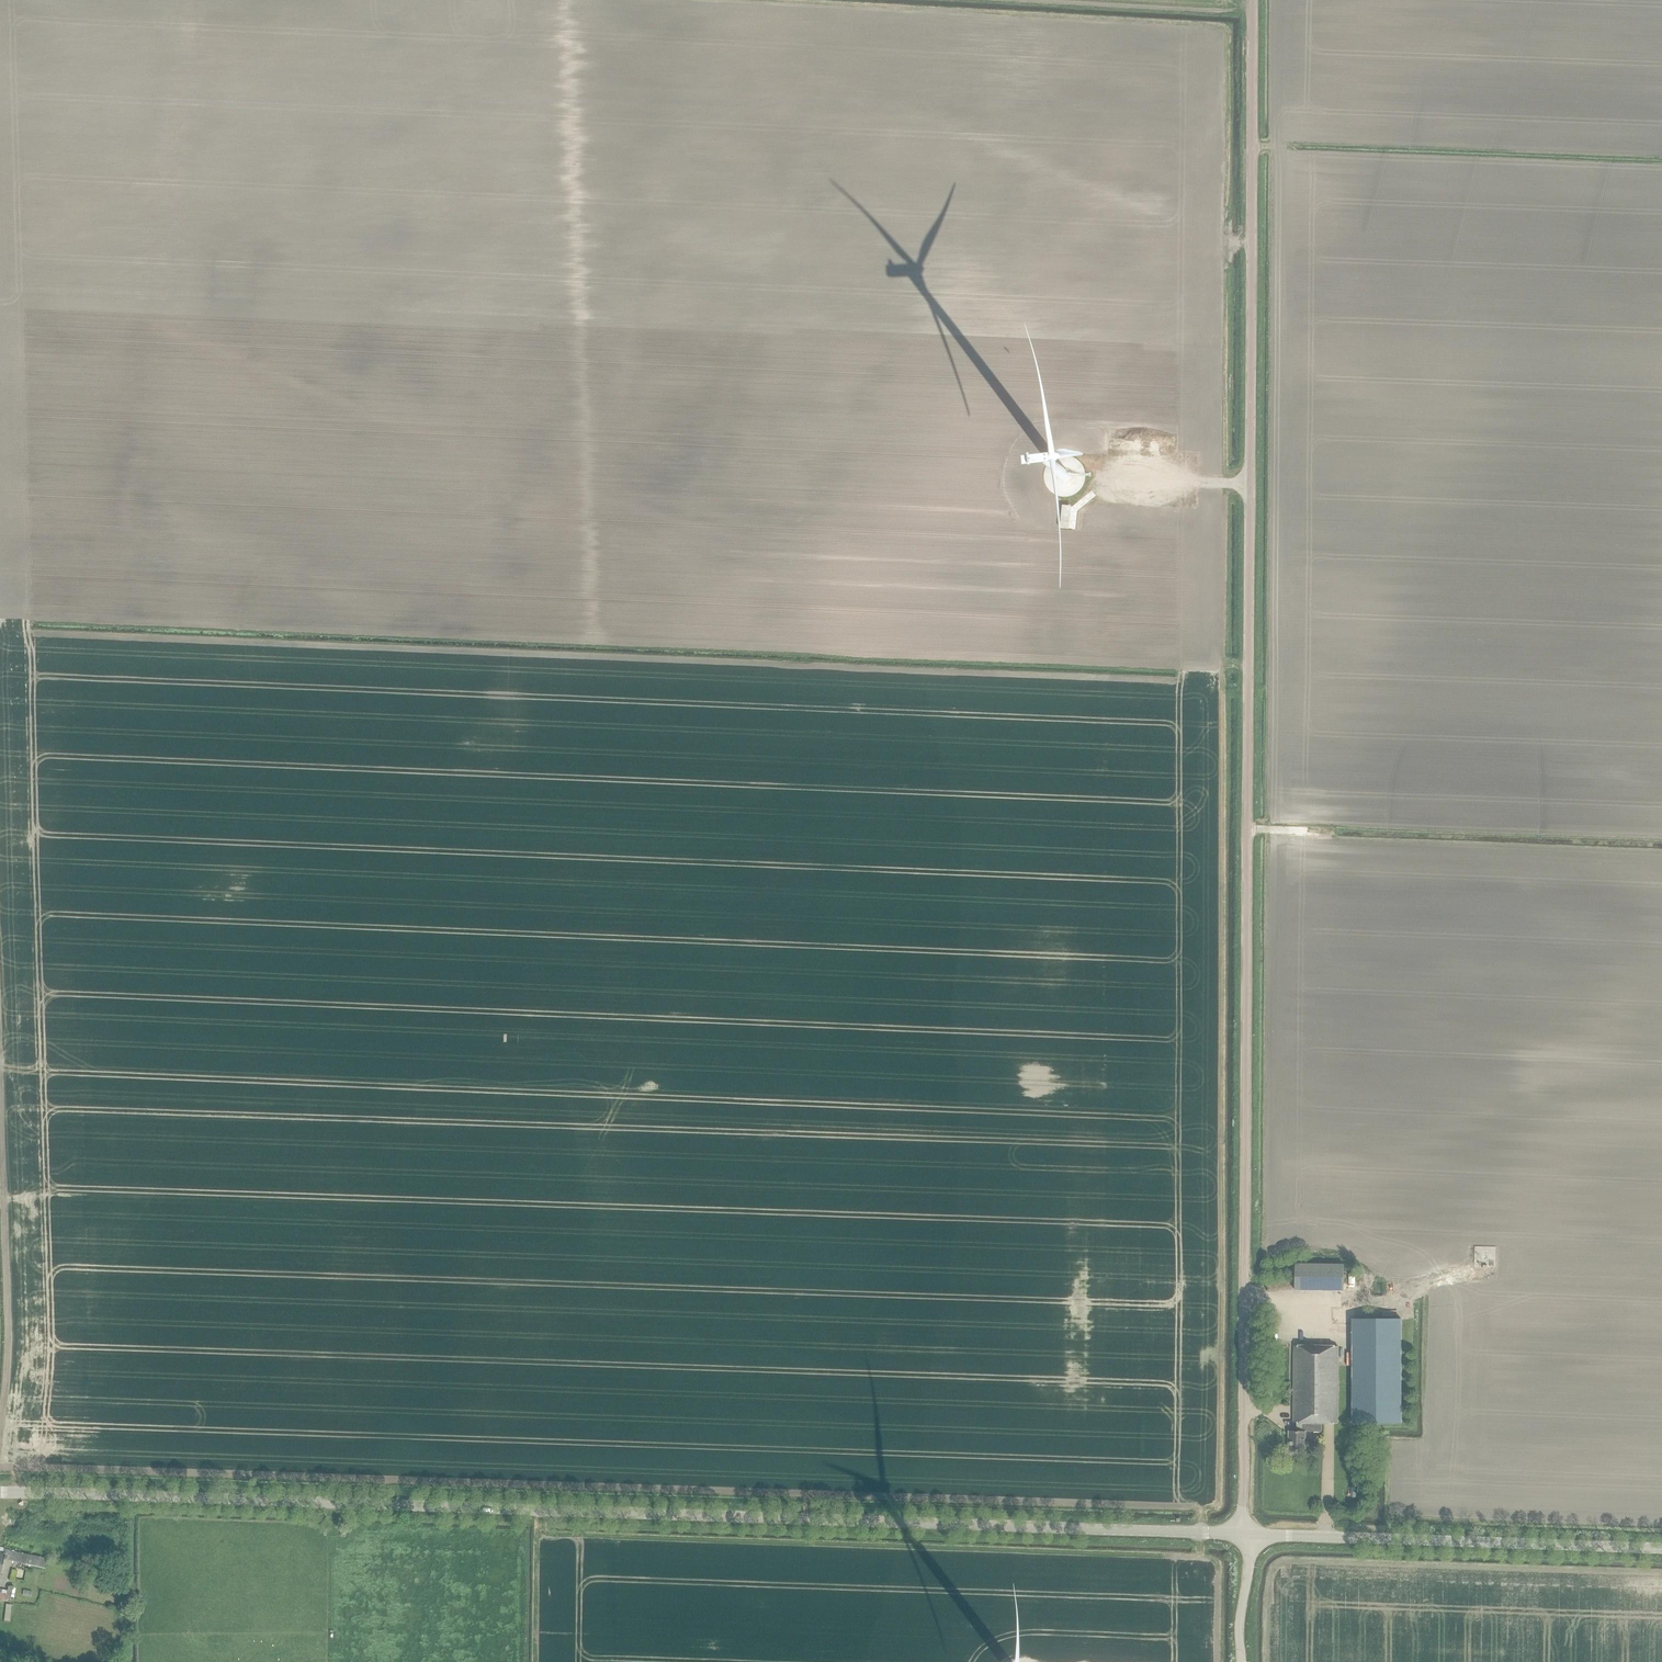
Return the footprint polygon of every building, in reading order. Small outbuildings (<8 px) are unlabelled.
[(1059,474),(1059,476),(1060,478),(1061,480),(1063,481),(1065,482),(1067,481),(1069,480),(1070,478),(1070,476),(1070,474),(1068,472),(1067,471),(1064,470),(1062,471),(1061,472),(1059,474)] [(1070,510),(1061,510),(1061,534),(1070,534),(1070,510)] [(1344,1291),(1344,1265),(1295,1265),(1295,1291),(1344,1291)] [(1352,1423),(1401,1423),(1401,1345),(1352,1345),(1352,1423)] [(1339,1423),(1339,1347),(1294,1347),(1294,1423),(1297,1423),(1297,1432),(1290,1432),(1290,1451),(1307,1451),(1307,1432),(1322,1432),(1322,1423),(1339,1423)] [(0,1553),(0,1575),(5,1558),(45,1569),(48,1558),(5,1549),(3,1553),(0,1553)]
